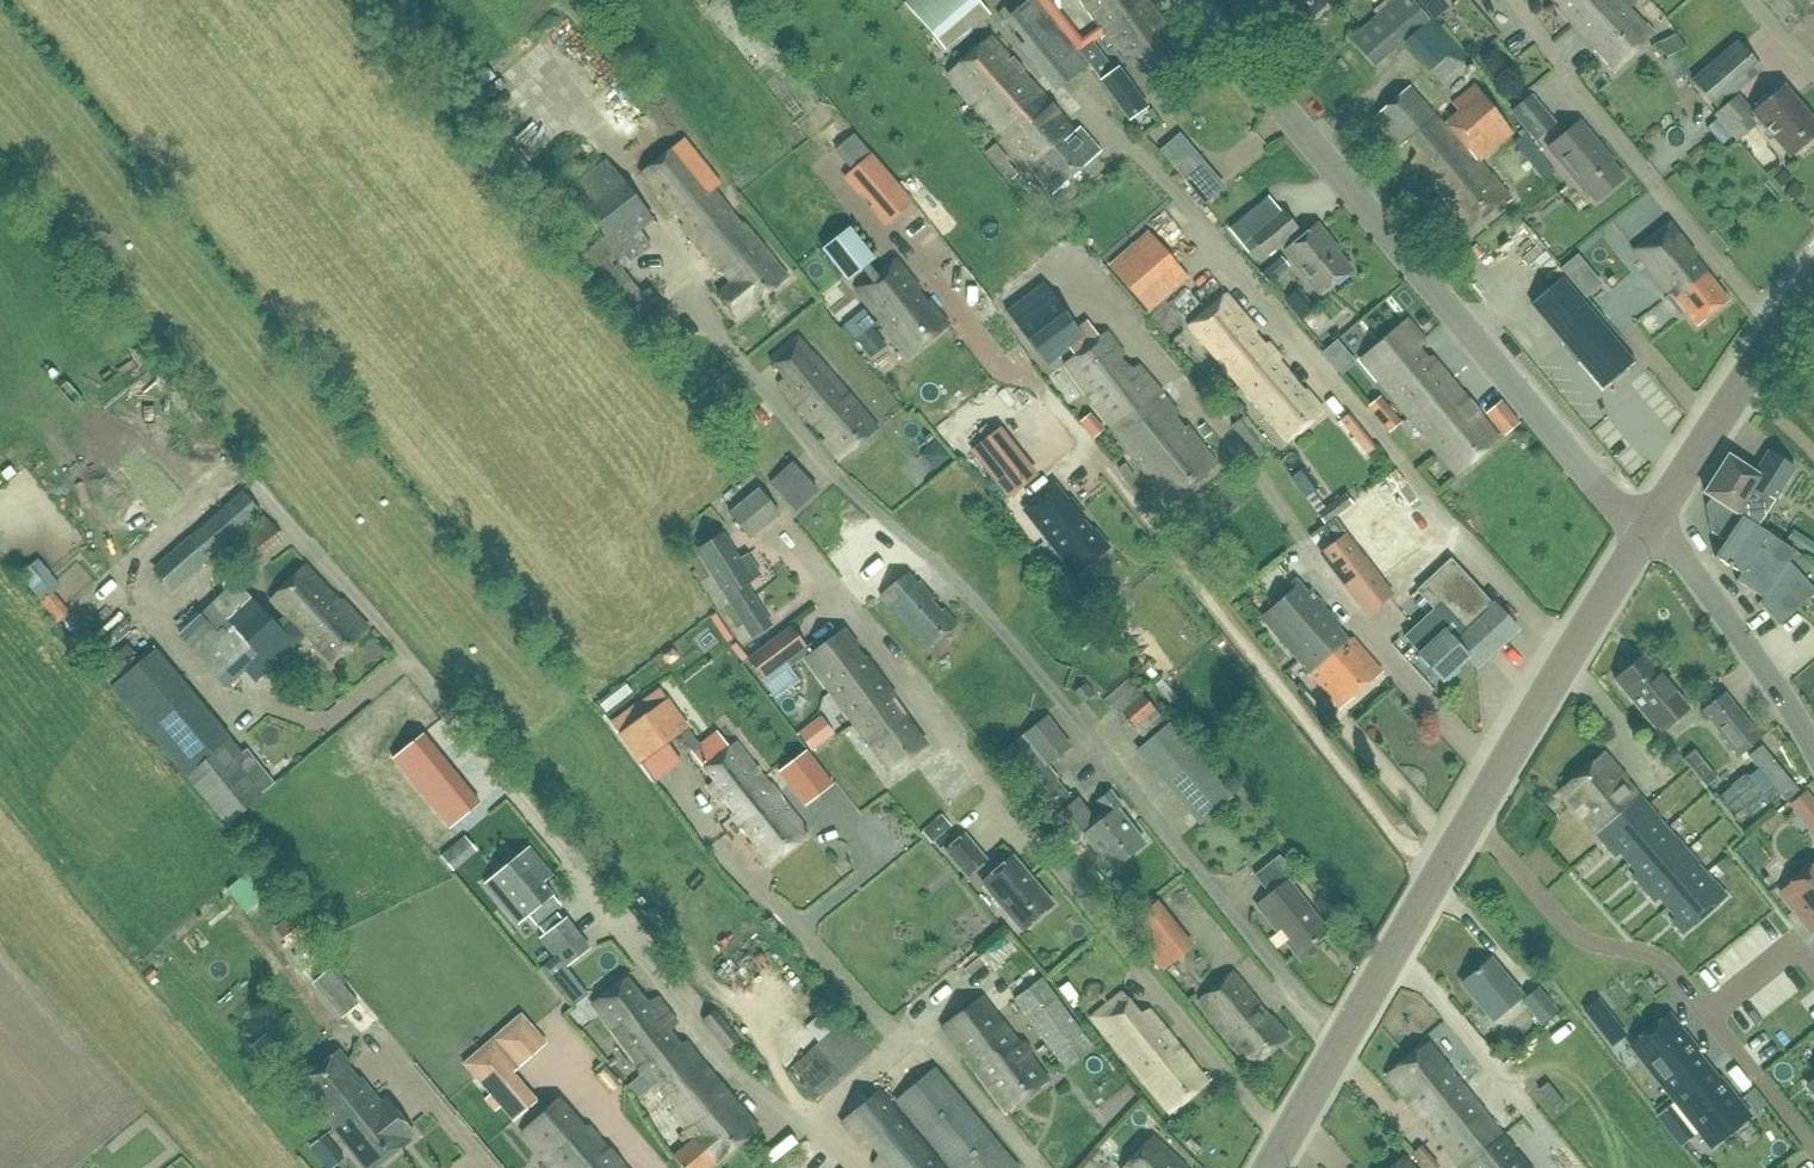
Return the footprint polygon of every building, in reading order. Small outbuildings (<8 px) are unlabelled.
[(929,34),(945,53),(990,14),(978,0),(970,0),(929,34)] [(1089,64),(1038,0),(1026,0),(998,24),(1055,93),(1089,64)] [(1106,33),(1128,18),(1124,12),(1142,0),(1082,0),(1106,33)] [(1106,33),(1117,49),(1119,47),(1124,54),(1122,55),(1147,90),(1191,59),(1172,34),(1170,35),(1165,28),(1167,26),(1150,2),(1149,3),(1147,0),(1142,0),(1124,12),(1128,18),(1106,33)] [(1256,6),(1251,0),(1236,0),(1234,2),(1245,15),(1256,6)] [(1332,0),(1275,0),(1298,28),(1332,0)] [(1411,0),(1393,0),(1348,39),(1373,68),(1402,42),(1444,88),(1470,63),(1431,19),(1429,20),(1411,0)] [(1441,7),(1434,0),(1428,0),(1422,5),(1432,15),(1441,7)] [(1508,56),(1527,43),(1498,0),(1478,0),(1472,4),(1508,56)] [(1652,35),(1627,8),(1619,0),(1558,0),(1559,2),(1558,12),(1614,71),(1652,35)] [(1619,0),(1627,8),(1636,0),(1620,0),(1619,0)] [(1810,16),(1813,14),(1813,0),(1798,0),(1810,16)] [(1075,131),(991,37),(946,74),(1052,193),(1100,150),(1080,127),(1075,131)] [(1715,109),(1760,71),(1736,42),(1691,81),(1715,109)] [(1665,59),(1674,81),(1687,73),(1676,53),(1665,59)] [(1128,119),(1146,106),(1119,68),(1101,81),(1128,119)] [(1513,133),(1472,85),(1450,104),(1457,111),(1442,124),(1409,86),(1372,117),(1398,148),(1407,141),(1416,152),(1410,162),(1439,196),(1433,201),(1461,234),(1507,195),(1479,162),(1513,133)] [(1813,134),(1813,123),(1783,86),(1752,113),(1788,156),(1813,134)] [(1535,140),(1554,123),(1530,95),(1511,112),(1535,140)] [(1735,140),(1752,126),(1743,115),(1748,110),(1737,96),(1714,115),(1735,140)] [(1713,137),(1723,129),(1716,120),(1706,129),(1713,137)] [(1595,202),(1624,178),(1611,163),(1612,161),(1579,121),(1547,148),(1579,187),(1581,186),(1595,202)] [(1554,171),(1522,129),(1518,134),(1520,137),(1512,143),(1524,159),(1525,158),(1543,180),(1554,171)] [(827,148),(836,169),(862,158),(853,137),(827,148)] [(662,158),(644,172),(656,186),(652,191),(672,213),(676,211),(685,221),(682,227),(694,242),(729,211),(710,189),(718,183),(682,140),(662,158)] [(999,170),(1002,168),(1008,162),(1010,160),(995,143),(984,152),(999,170)] [(910,200),(872,155),(844,179),(859,195),(866,192),(873,200),(869,207),(883,223),(910,200)] [(606,159),(568,189),(604,236),(601,238),(623,266),(629,261),(650,245),(638,230),(652,220),(606,159)] [(1268,223),(1255,207),(1228,230),(1247,253),(1257,245),(1266,256),(1279,245),(1319,295),(1350,270),(1329,245),(1331,243),(1316,225),(1302,236),(1282,211),(1268,223)] [(1157,234),(1172,226),(1162,210),(1148,219),(1157,234)] [(729,211),(694,242),(718,271),(722,271),(732,282),(716,294),(735,318),(787,278),(741,223),(740,224),(729,211)] [(1695,255),(1670,224),(1634,253),(1667,296),(1664,299),(1679,317),(1685,313),(1695,326),(1727,301),(1692,257),(1695,255)] [(853,231),(825,253),(847,280),(861,269),(870,281),(857,290),(908,356),(946,326),(895,261),(876,276),(867,264),(874,259),(853,231)] [(1150,232),(1111,261),(1149,310),(1188,278),(1150,232)] [(1267,284),(1289,266),(1283,259),(1261,276),(1267,284)] [(820,305),(837,289),(818,270),(801,286),(820,305)] [(1602,387),(1632,361),(1561,278),(1530,304),(1602,387)] [(668,315),(648,288),(622,309),(642,335),(668,315)] [(1044,290),(1011,317),(1036,347),(1056,332),(1074,357),(1065,363),(1170,503),(1217,465),(1138,366),(1126,371),(1116,361),(1123,354),(1107,334),(1100,338),(1087,322),(1076,330),(1044,290)] [(1298,320),(1312,308),(1296,290),(1282,301),(1298,320)] [(1242,311),(1229,296),(1194,328),(1206,341),(1203,344),(1290,440),(1324,408),(1308,389),(1304,390),(1294,377),(1294,376),(1279,360),(1281,357),(1269,344),(1260,349),(1248,336),(1257,327),(1242,311)] [(1148,314),(1157,332),(1172,325),(1163,306),(1148,314)] [(1426,360),(1416,349),(1423,340),(1406,321),(1396,329),(1363,358),(1360,360),(1456,474),(1498,438),(1431,358),(1426,360)] [(838,460),(876,429),(797,335),(771,358),(782,380),(779,383),(804,417),(825,437),(821,440),(838,460)] [(1063,352),(1050,338),(1034,353),(1048,367),(1063,352)] [(1346,355),(1333,366),(1339,374),(1353,363),(1346,355)] [(1402,421),(1379,395),(1366,406),(1389,433),(1402,421)] [(1503,434),(1518,422),(1499,400),(1485,412),(1503,434)] [(1375,448),(1348,414),(1341,420),(1368,454),(1375,448)] [(1243,416),(1230,425),(1257,459),(1270,449),(1243,416)] [(1794,469),(1767,452),(1753,472),(1727,456),(1703,493),(1710,497),(1704,506),(1708,532),(1724,542),(1714,557),(1739,573),(1734,581),(1761,598),(1756,603),(1777,626),(1813,593),(1813,565),(1767,534),(1755,526),(1770,501),(1772,503),(1794,469)] [(1127,483),(1134,478),(1125,462),(1118,468),(1127,483)] [(788,465),(765,486),(792,516),(815,495),(788,465)] [(1024,509),(1075,575),(1108,549),(1095,531),(1089,530),(1081,520),(1084,518),(1070,500),(1067,502),(1054,485),(1024,509)] [(758,488),(727,513),(749,540),(779,515),(758,488)] [(178,548),(180,550),(156,571),(175,593),(198,573),(195,568),(206,555),(209,559),(261,513),(244,491),(230,503),(216,515),(191,534),(193,535),(178,548)] [(1344,494),(1317,514),(1325,524),(1352,505),(1344,494)] [(751,637),(771,624),(747,585),(753,580),(739,559),(723,534),(708,544),(698,551),(724,593),(751,637)] [(1372,568),(1363,556),(1345,534),(1321,552),(1339,575),(1335,578),(1344,589),(1372,568)] [(37,559),(19,575),(42,602),(53,594),(61,587),(37,559)] [(1491,605),(1449,559),(1415,590),(1432,609),(1403,637),(1418,653),(1416,655),(1441,681),(1465,658),(1475,668),(1517,630),(1493,603),(1491,605)] [(307,619),(333,595),(305,565),(269,598),(284,613),(285,612),(289,618),(279,627),(235,581),(220,595),(181,633),(231,687),(245,672),(256,682),(304,637),(301,637),(298,633),(310,622),(307,619)] [(1344,589),(1364,616),(1392,594),(1372,568),(1344,589)] [(916,583),(906,572),(879,597),(928,650),(957,623),(943,609),(941,611),(932,600),(934,599),(918,581),(916,583)] [(1299,662),(1338,629),(1341,626),(1309,590),(1307,591),(1296,579),(1268,602),(1273,608),(1260,618),(1299,662)] [(301,637),(304,637),(311,645),(313,643),(331,663),(368,629),(342,601),(340,603),(333,595),(307,619),(310,622),(298,633),(301,637)] [(795,658),(807,650),(790,627),(748,658),(764,681),(795,658)] [(1338,629),(1299,662),(1310,674),(1340,708),(1381,670),(1352,636),(1348,640),(1338,629)] [(892,694),(893,694),(847,632),(808,658),(853,723),(892,694)] [(182,678),(181,679),(158,652),(113,689),(147,731),(148,730),(226,826),(263,796),(235,760),(242,753),(229,739),(216,723),(192,692),(193,692),(182,678)] [(1658,733),(1688,708),(1643,655),(1614,680),(1658,733)] [(1126,719),(1146,744),(1163,730),(1168,726),(1128,678),(1101,701),(1120,722),(1126,719)] [(652,712),(620,735),(628,747),(638,760),(676,732),(684,726),(685,725),(667,701),(658,689),(643,699),(652,712)] [(892,694),(853,723),(869,747),(871,746),(890,772),(926,746),(891,698),(895,696),(893,694),(892,694)] [(1759,737),(1724,694),(1701,712),(1737,755),(1736,756),(1746,765),(1757,759),(1769,749),(1767,748),(1768,746),(1760,737),(1759,737)] [(1031,797),(1056,777),(1047,765),(1070,747),(1048,718),(999,755),(1031,797)] [(812,751),(830,737),(816,719),(798,733),(812,751)] [(1229,798),(1169,725),(1168,726),(1163,730),(1146,744),(1139,750),(1199,823),(1229,798)] [(707,787),(732,817),(769,787),(735,744),(730,748),(716,730),(689,752),(704,769),(705,768),(715,780),(707,787)] [(427,731),(397,755),(453,824),(483,800),(427,731)] [(797,797),(826,774),(806,749),(781,769),(788,779),(785,781),(797,797)] [(1607,752),(1557,793),(1603,845),(1647,806),(1623,779),(1627,776),(1607,752)] [(1056,777),(1031,797),(1049,819),(1048,820),(1066,843),(1081,832),(1111,870),(1144,843),(1117,809),(1121,806),(1110,792),(1097,803),(1108,816),(1099,824),(1078,797),(1072,802),(1055,780),(1057,778),(1056,777)] [(732,817),(753,842),(749,846),(767,867),(808,833),(779,797),(780,796),(771,785),(769,787),(732,817)] [(1813,806),(1813,803),(1805,792),(1789,805),(1799,817),(1813,806)] [(1665,830),(1657,821),(1658,819),(1647,806),(1603,845),(1610,852),(1617,846),(1621,851),(1630,860),(1665,830)] [(1686,851),(1674,837),(1673,838),(1665,830),(1630,860),(1638,869),(1642,874),(1635,881),(1642,889),(1686,851)] [(961,836),(960,837),(944,852),(967,880),(987,858),(964,834),(961,836)] [(551,874),(529,847),(484,884),(517,923),(528,914),(536,925),(559,906),(551,896),(553,895),(542,882),(551,874)] [(1669,905),(1704,875),(1696,866),(1698,864),(1686,851),(1642,889),(1650,897),(1657,891),(1661,896),(1669,905)] [(1298,880),(1278,855),(1252,876),(1268,896),(1256,905),(1276,931),(1280,927),(1289,939),(1285,943),(1300,961),(1314,950),(1310,945),(1326,932),(1290,886),(1298,880)] [(1022,931),(1053,905),(1013,857),(982,883),(1022,931)] [(1780,892),(1810,929),(1813,926),(1813,865),(1780,892)] [(1726,897),(1713,882),(1712,883),(1704,875),(1669,905),(1677,914),(1682,920),(1675,926),(1683,935),(1726,897)] [(1163,971),(1192,947),(1157,901),(1127,926),(1163,971)] [(557,913),(538,927),(544,935),(540,938),(554,957),(557,956),(577,940),(563,920),(557,913)] [(757,932),(734,957),(749,971),(772,945),(757,932)] [(972,952),(991,977),(1015,959),(997,934),(972,952)] [(295,964),(339,1020),(359,1005),(315,948),(295,964)] [(554,957),(542,967),(572,1004),(586,993),(557,956),(554,957)] [(1491,1020),(1521,996),(1491,959),(1461,983),(1491,1020)] [(1269,1017),(1258,1005),(1259,1004),(1233,973),(1198,1000),(1234,1045),(1233,1046),(1250,1068),(1289,1036),(1272,1015),(1269,1017)] [(628,979),(626,975),(593,1001),(596,1005),(642,1070),(639,1072),(685,1130),(677,1136),(685,1147),(674,1156),(674,1157),(682,1167),(709,1167),(711,1166),(713,1167),(758,1130),(730,1098),(730,1099),(685,1043),(679,1045),(669,1032),(676,1022),(656,998),(647,1002),(628,979)] [(1066,1070),(1094,1049),(1039,977),(1012,998),(1066,1070)] [(1540,1025),(1558,1011),(1537,987),(1519,1002),(1540,1025)] [(1122,993),(1092,1017),(1169,1113),(1206,1082),(1149,1010),(1139,1015),(1122,993)] [(1005,1112),(1047,1081),(1027,1055),(1027,1051),(1022,1043),(1015,1042),(983,997),(942,1026),(953,1044),(1005,1112)] [(1598,1000),(1586,1009),(1598,1024),(1609,1015),(1598,1000)] [(816,1041),(785,1067),(809,1102),(874,1049),(850,1016),(839,1023),(825,1008),(804,1025),(816,1041)] [(727,1050),(740,1039),(714,1009),(701,1021),(727,1050)] [(458,1068),(510,1131),(538,1107),(513,1077),(547,1048),(521,1016),(458,1068)] [(1671,1096),(1704,1069),(1693,1056),(1697,1053),(1668,1016),(1631,1045),(1671,1096)] [(1428,1042),(1406,1059),(1481,1152),(1503,1135),(1428,1042)] [(331,1126),(372,1093),(361,1079),(357,1082),(348,1071),(349,1065),(339,1051),(336,1048),(295,1080),(298,1084),(331,1126)] [(1406,1059),(1387,1075),(1462,1167),(1467,1167),(1484,1155),(1481,1152),(1406,1059)] [(934,1069),(896,1101),(952,1167),(1017,1167),(934,1069)] [(1715,1083),(1704,1069),(1671,1096),(1711,1146),(1748,1117),(1719,1080),(1715,1083)] [(878,1092),(838,1125),(856,1147),(872,1141),(880,1152),(873,1164),(876,1167),(944,1167),(878,1092)] [(331,1126),(364,1167),(375,1167),(410,1141),(392,1118),(389,1121),(380,1110),(381,1105),(372,1093),(331,1126)] [(558,1099),(520,1133),(552,1167),(624,1167),(588,1128),(585,1128),(558,1099)] [(1467,1167),(1529,1167),(1519,1156),(1514,1160),(1508,1153),(1513,1148),(1503,1135),(1481,1152),(1484,1155),(1467,1167)] [(1152,1136),(1123,1167),(1186,1167),(1152,1136)] [(1656,1150),(1634,1167),(1671,1167),(1656,1150)] [(1403,1156),(1389,1167),(1413,1167),(1403,1156)]
